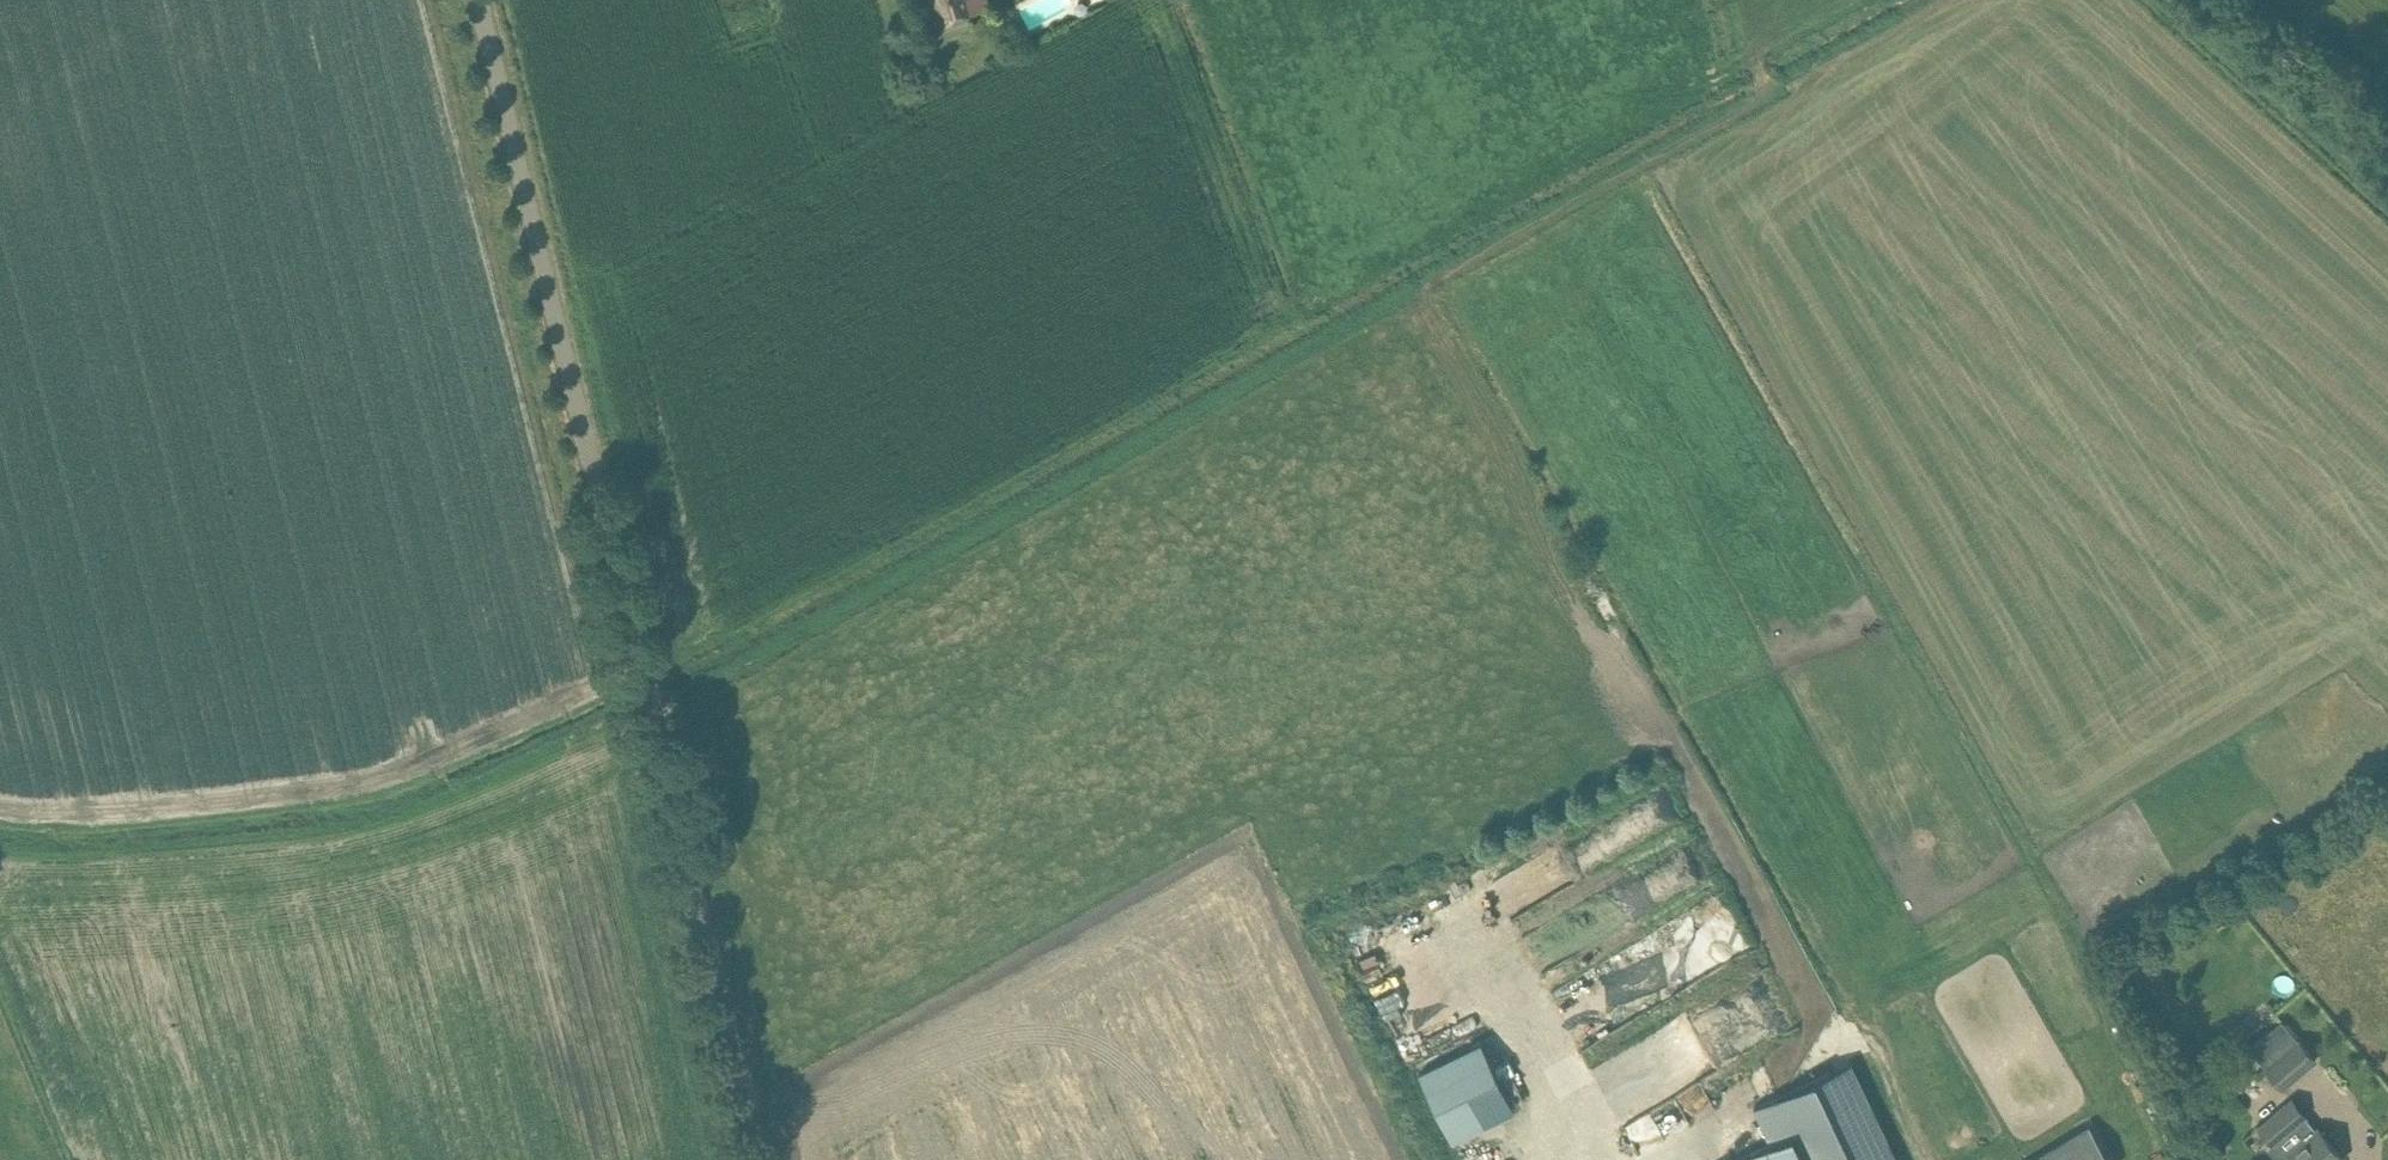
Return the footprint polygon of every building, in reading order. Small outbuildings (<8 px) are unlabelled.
[(928,26),(978,10),(990,6),(988,0),(920,0),(928,26)] [(2264,1067),(2283,1089),(2318,1060),(2283,1022),(2255,1045),(2270,1062),(2264,1067)] [(1411,1070),(1445,1140),(1509,1109),(1475,1039),(1411,1070)] [(2189,1048),(2177,1055),(2186,1071),(2198,1065),(2189,1048)] [(1853,1061),(1756,1108),(1772,1142),(1735,1159),(1900,1159),(1853,1061)] [(2292,1097),(2256,1128),(2270,1144),(2269,1148),(2279,1159),(2342,1159),(2344,1158),(2292,1097)] [(2032,1159),(2113,1159),(2090,1122),(2032,1159)]
